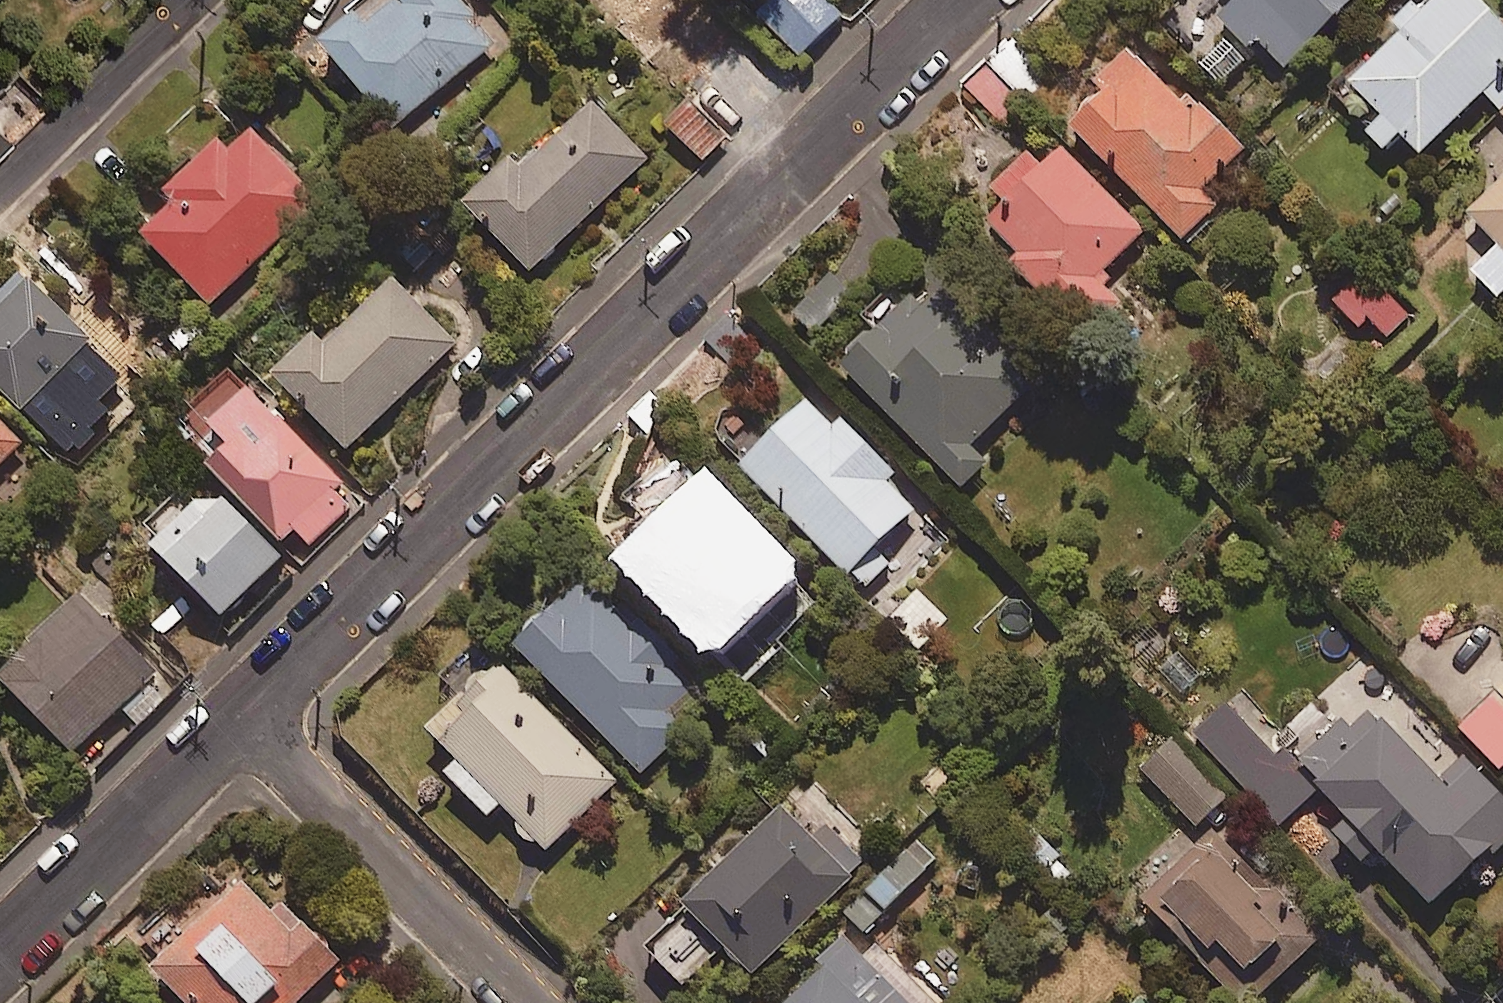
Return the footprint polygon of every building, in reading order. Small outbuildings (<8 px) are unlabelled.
[(344,15),(349,21),(320,45),(394,132),(494,46),(455,0),(362,0),(344,15)] [(823,0),(777,0),(760,18),(802,58),(841,17),(823,0)] [(1239,3),(1221,21),(1249,48),(1255,41),(1286,71),(1356,0),(1235,0),(1239,3)] [(1502,114),(1502,29),(1475,0),(1442,0),(1337,102),(1387,155),(1403,139),(1422,158),(1486,96),(1502,114)] [(1008,38),(962,84),(1002,123),(1047,78),(1008,38)] [(1107,94),(1073,127),(1183,242),(1217,209),(1201,193),(1245,151),(1197,101),(1186,111),(1130,52),(1097,84),(1107,94)] [(647,160),(594,106),(522,176),(512,166),(468,209),(531,274),(647,160)] [(0,126),(0,143),(8,133),(0,126)] [(320,201),(254,132),(233,152),(224,143),(166,199),(176,209),(144,239),(209,307),(320,201)] [(1045,171),(1030,156),(995,191),(1011,208),(991,229),(1022,260),(1013,270),(1084,341),(1124,300),(1102,277),(1145,233),(1064,152),(1045,171)] [(1470,217),(1501,249),(1475,274),(1500,299),(1502,296),(1502,185),(1470,217)] [(1362,275),(1333,310),(1361,333),(1370,321),(1395,341),(1414,318),(1362,275)] [(21,277),(0,300),(0,389),(72,457),(108,419),(61,375),(91,342),(21,277)] [(1036,382),(932,281),(880,334),(844,371),(966,489),(990,464),(972,447),(1036,382)] [(456,347),(395,284),(325,353),(312,340),(274,376),(348,452),(456,347)] [(346,477),(226,375),(167,444),(285,543),(293,533),(313,550),(350,507),(333,492),(346,477)] [(922,504),(814,398),(741,472),(864,592),(891,565),(876,551),(922,504)] [(21,445),(0,424),(0,467),(21,445)] [(621,547),(746,679),(777,650),(767,640),(805,604),(690,482),(621,547)] [(228,504),(199,505),(152,551),(222,622),(284,561),(228,504)] [(686,660),(630,604),(620,615),(586,581),(517,650),(643,776),(683,736),(665,718),(694,689),(676,671),(686,660)] [(0,684),(75,757),(120,711),(134,725),(169,690),(80,603),(0,684)] [(1184,642),(1156,672),(1187,700),(1215,671),(1184,642)] [(617,784),(498,666),(429,735),(459,765),(446,777),(490,821),(500,810),(545,855),(617,784)] [(1492,697),(1459,729),(1502,773),(1502,772),(1502,708),(1492,697)] [(1433,909),(1491,853),(1498,861),(1502,856),(1502,799),(1475,769),(1450,794),(1363,703),(1298,766),(1353,824),(1337,839),(1363,866),(1378,852),(1433,909)] [(1318,793),(1246,715),(1208,750),(1280,829),(1318,793)] [(1182,750),(1151,778),(1198,829),(1228,801),(1182,750)] [(853,878),(782,809),(685,909),(756,978),(853,878)] [(1216,834),(1144,902),(1238,1002),(1259,1002),(1320,946),(1265,887),(1216,834)] [(934,862),(914,845),(849,920),(869,937),(934,862)] [(152,973),(181,1002),(300,1002),(339,966),(280,904),(269,914),(242,887),(152,973)] [(852,930),(790,1002),(937,1002),(852,930)]
